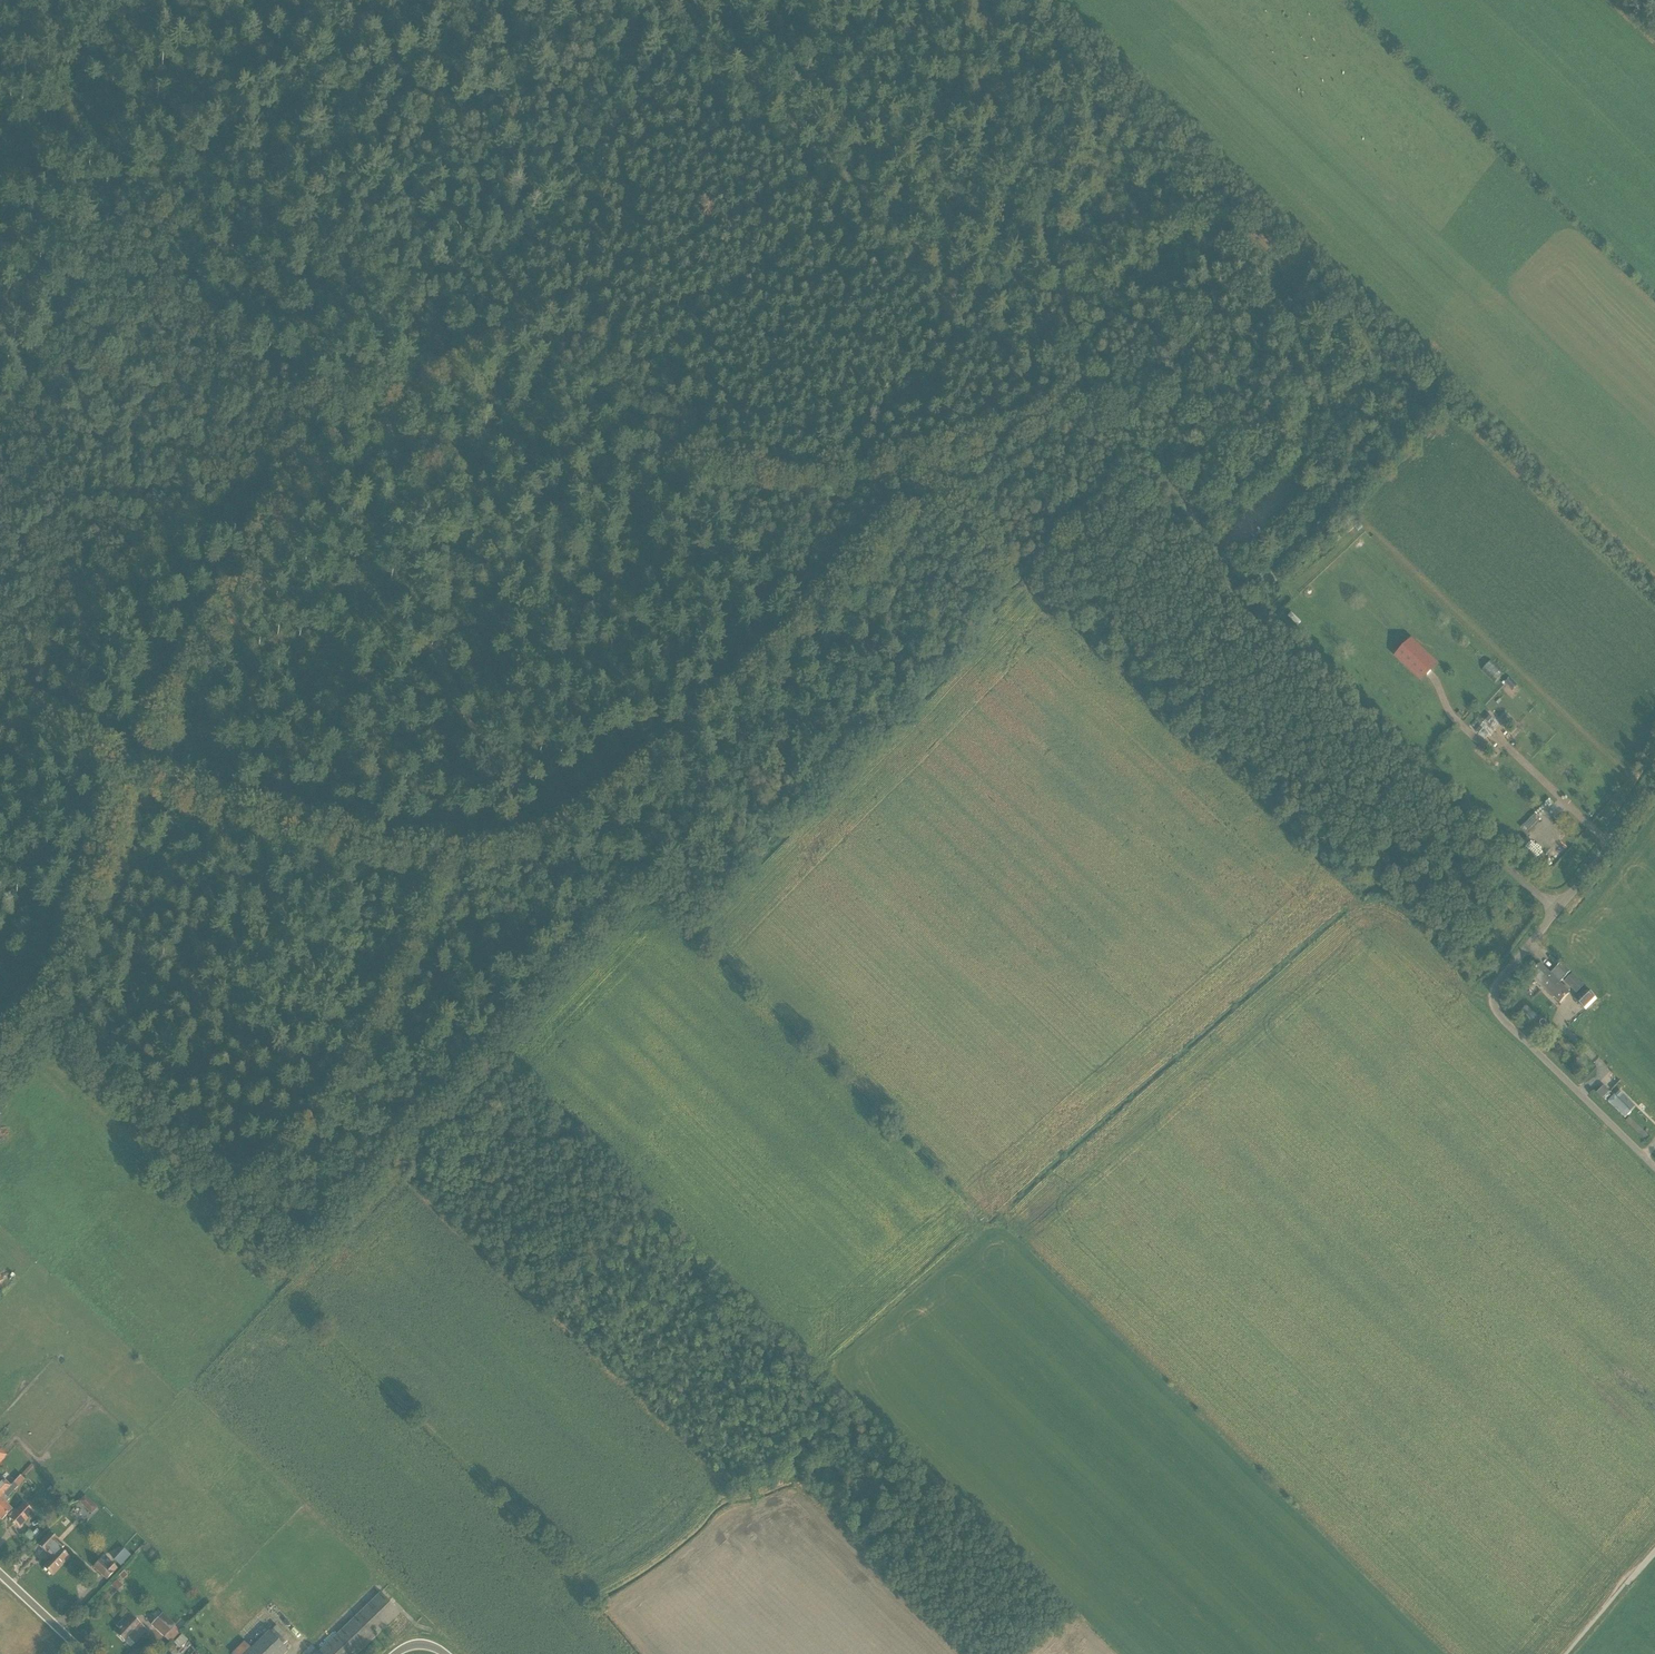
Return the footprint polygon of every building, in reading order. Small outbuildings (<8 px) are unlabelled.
[(1422,681),(1437,665),(1412,640),(1396,656),(1422,681)] [(1478,697),(1484,691),(1473,679),(1467,684),(1478,697)] [(1501,684),(1506,692),(1513,687),(1508,680),(1501,684)] [(1490,716),(1476,732),(1485,740),(1489,735),(1491,736),(1496,731),(1495,729),(1499,724),(1490,716)] [(1542,726),(1533,741),(1543,747),(1553,732),(1542,726)] [(1560,984),(1571,972),(1562,964),(1551,975),(1541,965),(1530,976),(1554,999),(1555,998),(1560,1003),(1570,993),(1560,984)] [(1566,981),(1578,992),(1584,986),(1572,974),(1566,981)] [(1585,1008),(1596,997),(1586,988),(1575,999),(1585,1008)] [(1597,1094),(1603,1099),(1609,1094),(1603,1088),(1597,1094)] [(0,1447),(0,1463),(8,1455),(0,1447)] [(10,1486),(3,1494),(5,1496),(7,1498),(13,1491),(25,1479),(21,1475),(11,1486),(10,1486)] [(3,1494),(10,1486),(5,1480),(0,1485),(0,1501),(1,1499),(5,1496),(3,1494)] [(79,1500),(93,1513),(99,1506),(86,1493),(79,1500)] [(16,1513),(1,1499),(0,1501),(0,1518),(2,1520),(9,1513),(13,1516),(10,1519),(20,1528),(34,1513),(24,1503),(16,1513)] [(78,1505),(74,1515),(86,1520),(90,1509),(78,1505)] [(24,1535),(33,1544),(38,1538),(30,1530),(24,1535)] [(61,1550),(65,1547),(58,1541),(58,1540),(51,1534),(40,1546),(47,1552),(48,1551),(54,1557),(44,1568),(53,1576),(70,1558),(61,1550)] [(14,1565),(20,1571),(33,1558),(26,1552),(14,1565)] [(101,1561),(94,1568),(107,1580),(118,1569),(111,1563),(108,1567),(101,1561)] [(124,1579),(130,1575),(125,1569),(119,1573),(124,1579)] [(112,1585),(118,1591),(123,1585),(121,1583),(122,1582),(119,1578),(112,1585)] [(381,1593),(317,1653),(358,1653),(400,1614),(381,1593)] [(148,1630),(129,1613),(117,1626),(121,1630),(117,1634),(125,1642),(128,1638),(135,1644),(143,1635),(148,1630)] [(412,1628),(411,1620),(406,1621),(405,1615),(400,1616),(401,1629),(412,1628)] [(151,1625),(164,1638),(165,1637),(171,1642),(178,1634),(160,1616),(151,1625)] [(289,1640),(277,1626),(270,1632),(269,1632),(247,1653),(285,1653),(288,1651),(283,1646),(289,1640)] [(175,1641),(181,1646),(188,1636),(182,1632),(175,1641)]
